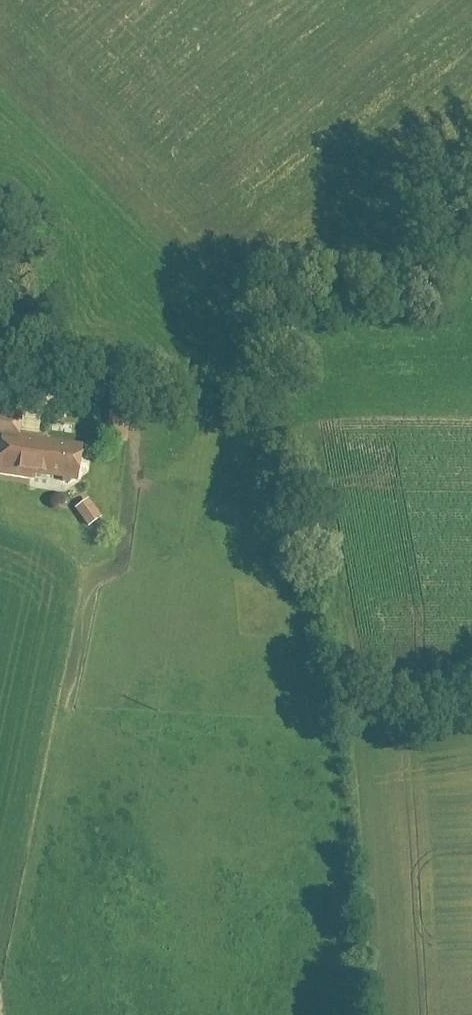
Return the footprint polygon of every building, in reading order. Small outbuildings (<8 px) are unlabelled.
[(115,415),(114,436),(133,436),(133,416),(115,415)] [(21,441),(24,420),(0,416),(0,438),(21,441)] [(8,444),(3,477),(82,489),(87,456),(8,444)] [(91,503),(79,512),(93,530),(105,522),(91,503)]
